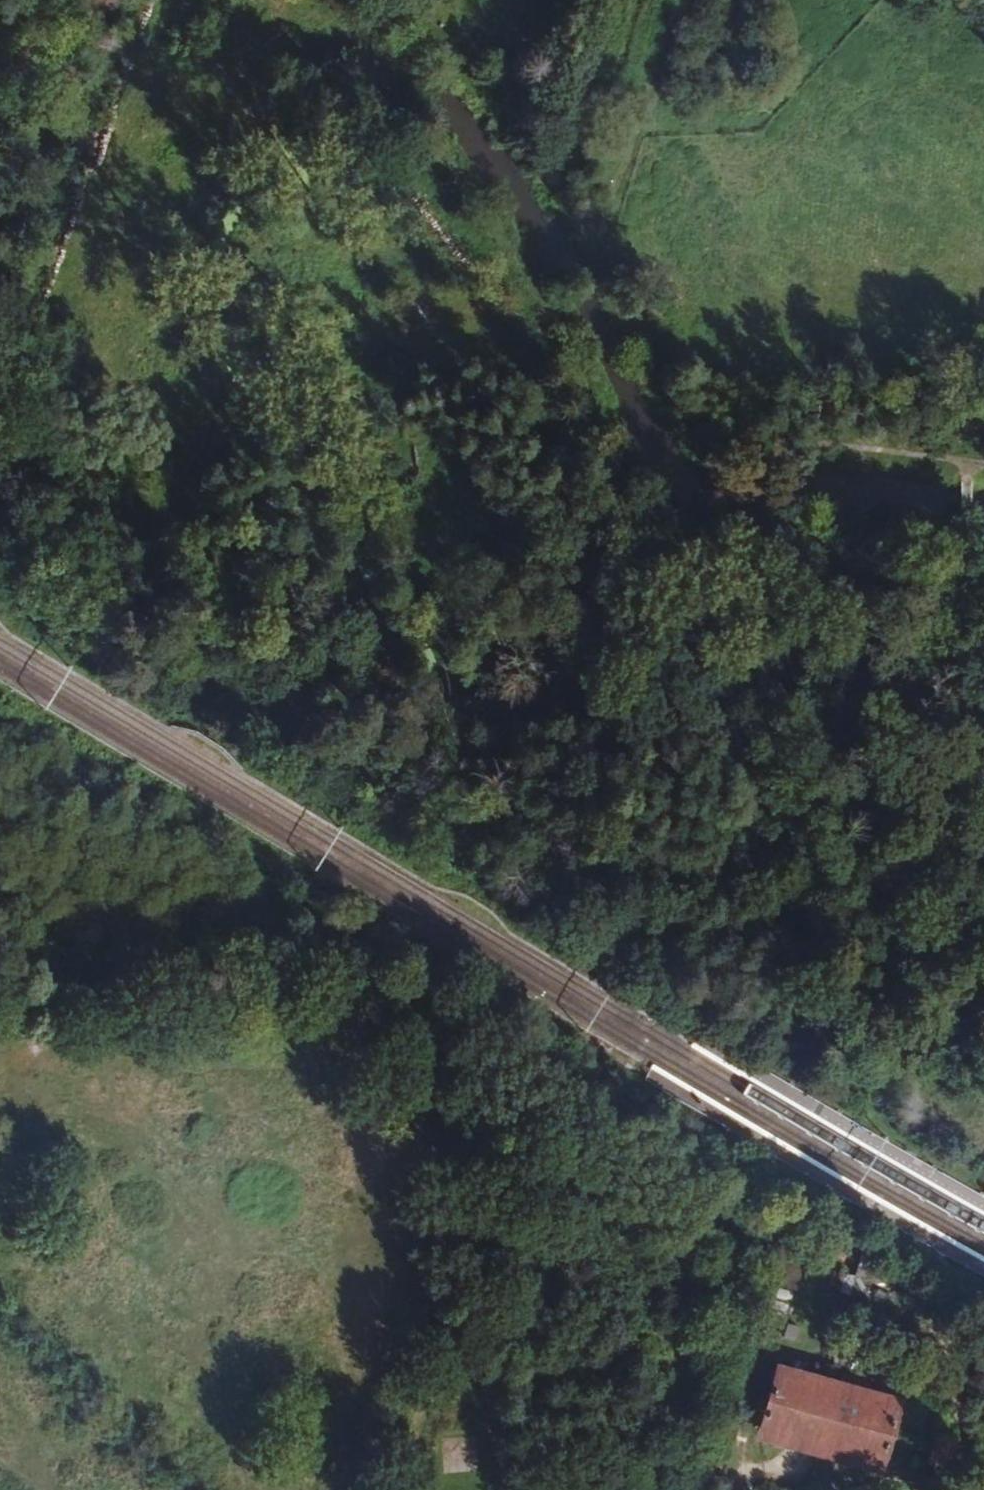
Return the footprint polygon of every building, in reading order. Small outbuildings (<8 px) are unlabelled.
[(772,1377),(759,1427),(881,1460),(894,1410),(772,1377)] [(927,1460),(942,1464),(950,1435),(936,1431),(927,1460)] [(950,1435),(942,1464),(948,1466),(956,1437),(950,1435)]
